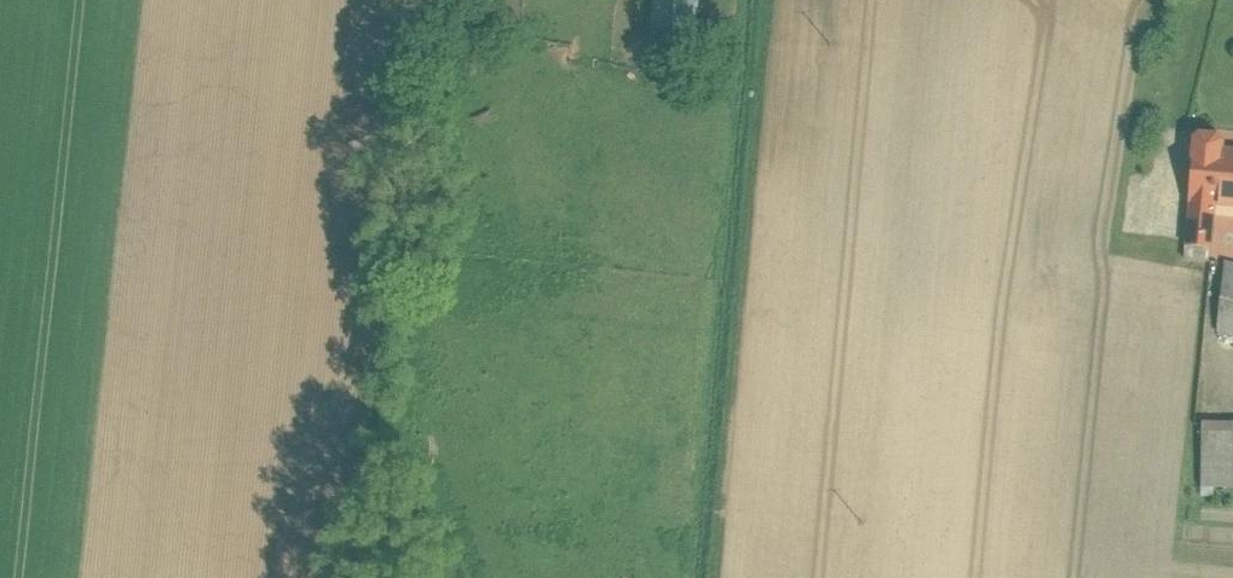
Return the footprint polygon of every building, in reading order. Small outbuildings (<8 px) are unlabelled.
[(663,20),(701,24),(704,0),(665,0),(663,20)] [(1207,134),(1206,159),(1200,158),(1193,246),(1222,248),(1226,203),(1232,203),(1232,136),(1207,134)] [(1231,263),(1213,330),(1232,336),(1232,263),(1231,263)] [(1232,485),(1232,420),(1211,418),(1206,483),(1232,485)]
